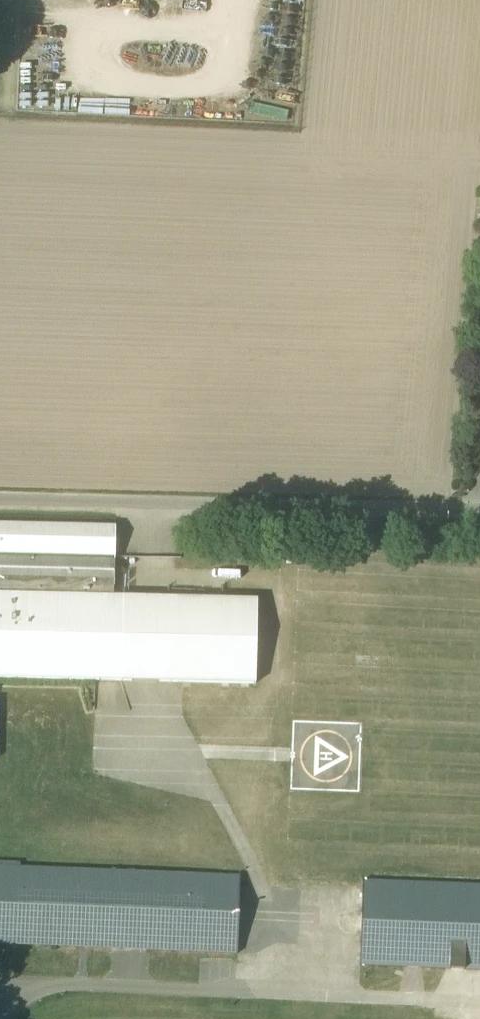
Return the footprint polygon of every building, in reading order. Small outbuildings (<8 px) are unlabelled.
[(114,557),(114,528),(0,525),(0,678),(120,682),(255,685),(257,599),(150,597),(123,597),(114,597),(114,557)] [(239,877),(0,868),(0,945),(236,954),(239,877)] [(363,882),(360,967),(479,972),(479,887),(363,882)]
